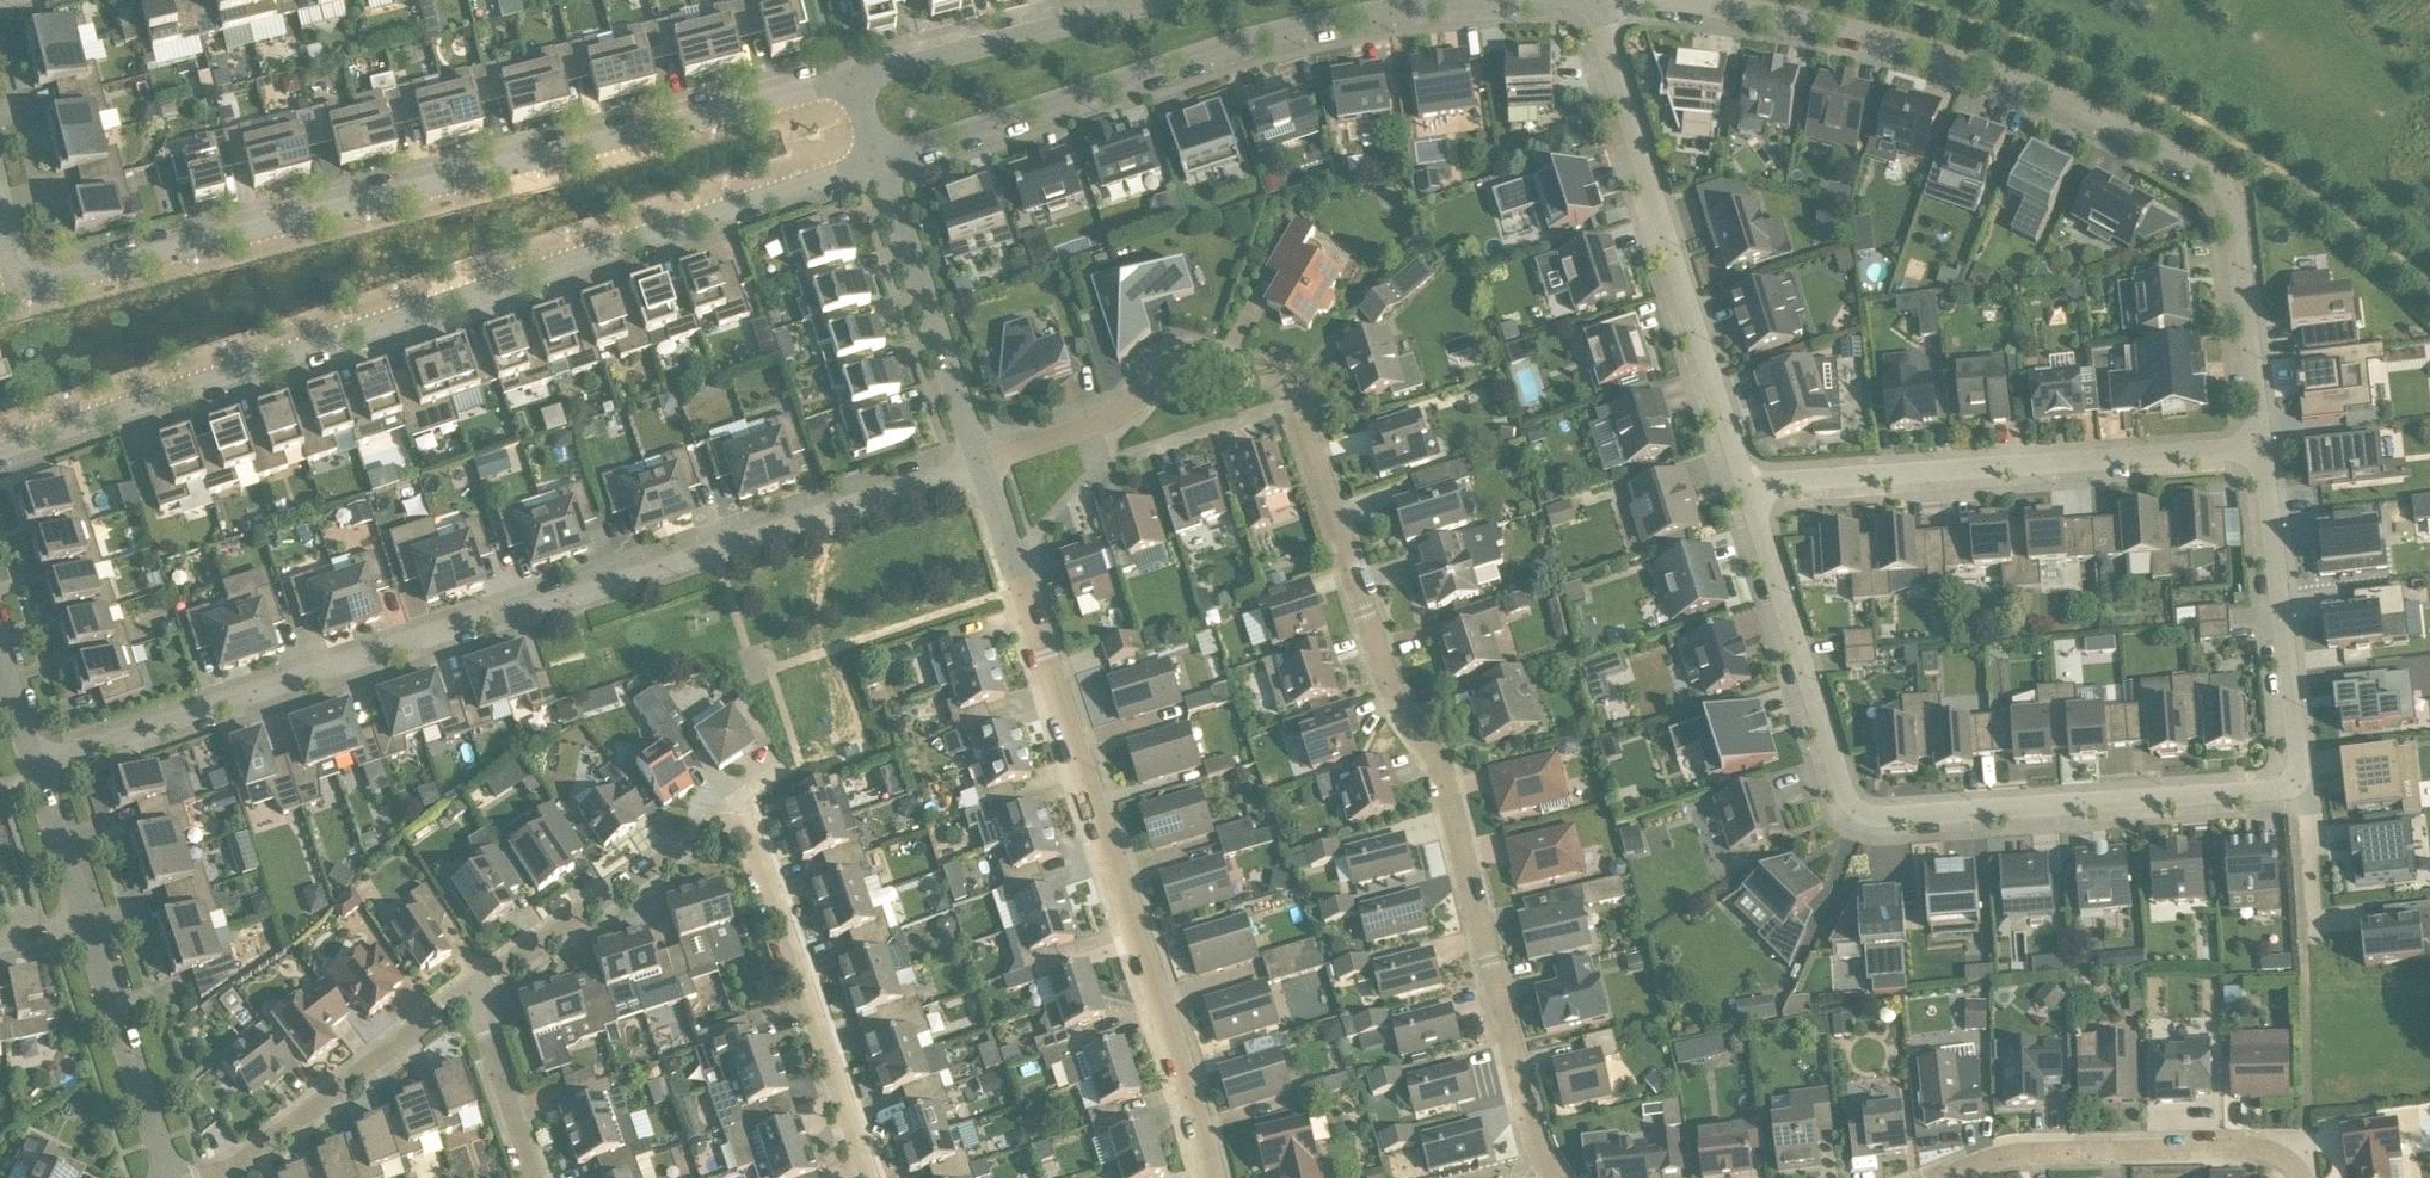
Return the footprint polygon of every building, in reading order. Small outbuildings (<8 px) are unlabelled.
[(202,40),(192,2),(177,5),(178,10),(172,12),(169,0),(160,0),(141,5),(153,52),(202,40)] [(249,28),(242,0),(214,0),(214,1),(208,2),(207,0),(199,0),(192,2),(202,40),(249,28)] [(297,16),(293,0),(242,0),(249,28),(297,16)] [(297,16),(346,4),(345,0),(293,0),(297,16)] [(518,0),(502,4),(497,5),(501,21),(522,16),(518,0)] [(741,4),(750,40),(749,33),(763,29),(771,60),(800,53),(795,32),(808,29),(801,3),(800,4),(800,5),(788,8),(788,7),(773,11),(769,0),(740,0),(741,4)] [(852,19),(862,17),(867,36),(896,29),(889,0),(848,0),(852,19)] [(917,3),(927,0),(931,20),(961,13),(958,0),(917,0),(917,3)] [(715,25),(701,29),(713,75),(741,68),(733,37),(747,33),(749,40),(750,40),(741,4),(725,8),(725,7),(713,10),(715,25)] [(133,12),(118,16),(124,39),(125,45),(140,42),(133,12)] [(685,82),(713,75),(701,29),(687,32),(682,18),(670,21),(670,22),(655,26),(664,62),(664,61),(663,54),(677,51),(685,82)] [(25,34),(32,62),(79,50),(74,34),(86,31),(84,20),(25,34)] [(437,21),(425,24),(428,37),(430,37),(441,34),(438,25),(437,21)] [(663,62),(664,62),(655,26),(639,29),(627,32),(629,47),(615,51),(627,97),(654,90),(646,58),(661,55),(663,62)] [(115,48),(125,45),(124,39),(114,41),(115,48)] [(584,44),(569,48),(578,83),(576,76),(591,73),(599,104),(627,97),(615,51),(601,54),(596,40),(584,43),(584,44)] [(326,63),(321,46),(306,50),(311,67),(326,63)] [(577,84),(578,83),(569,48),(553,51),(541,54),(543,69),(529,72),(541,119),(568,112),(561,80),(575,77),(577,84)] [(35,89),(38,88),(39,90),(56,86),(60,101),(101,90),(95,65),(83,68),(79,50),(32,62),(38,86),(34,87),(35,89)] [(1552,51),(1535,52),(1507,53),(1509,113),(1511,113),(1511,110),(1553,108),(1553,111),(1555,111),(1552,51)] [(1412,63),(1420,120),(1477,111),(1469,55),(1412,63)] [(1674,113),(1718,118),(1720,99),(1724,99),(1728,61),(1674,55),(1673,65),(1658,64),(1656,58),(1655,59),(1663,83),(1661,100),(1663,100),(1663,98),(1668,99),(1673,113),(1679,133),(1681,132),(1674,113)] [(513,126),(541,119),(529,72),(515,76),(510,62),(497,65),(498,65),(482,69),(491,105),(492,105),(490,98),(505,94),(513,126)] [(1741,121),(1743,122),(1790,130),(1800,73),(1783,71),(1784,66),(1768,63),(1767,68),(1751,65),(1741,121)] [(1384,67),(1332,74),(1335,91),(1331,92),(1333,105),(1337,105),(1339,122),(1391,114),(1384,67)] [(491,105),(482,69),(467,73),(467,72),(455,76),(458,90),(443,94),(454,140),(482,133),(474,102),(489,98),(491,105)] [(302,73),(304,80),(315,78),(313,70),(302,73)] [(232,87),(228,72),(212,76),(216,91),(232,87)] [(198,76),(203,96),(214,93),(210,73),(198,76)] [(1833,136),(1832,142),(1857,148),(1871,90),(1855,86),(1856,82),(1840,78),(1838,83),(1822,80),(1817,97),(1814,110),(1809,130),(1833,136)] [(398,91),(396,91),(405,127),(406,127),(404,120),(419,116),(427,147),(454,140),(443,94),(429,98),(424,83),(411,87),(408,88),(398,91)] [(1265,91),(1246,98),(1259,139),(1295,127),(1297,133),(1316,127),(1304,90),(1286,96),(1283,85),(1279,87),(1278,84),(1264,88),(1265,91)] [(1799,109),(1804,110),(1808,90),(1803,89),(1799,109)] [(108,116),(101,90),(60,101),(64,116),(46,120),(47,122),(43,123),(43,125),(48,124),(54,148),(100,136),(96,119),(108,116)] [(405,127),(396,91),(381,95),(381,94),(369,97),(353,101),(357,116),(368,162),(396,155),(388,124),(403,120),(404,127),(405,127)] [(1804,108),(1814,110),(1817,97),(1807,95),(1804,108)] [(1923,104),(1894,95),(1880,142),(1902,149),(1900,153),(1925,161),(1942,105),(1925,100),(1923,104)] [(300,115),(310,112),(307,101),(297,103),(300,115)] [(1185,115),(1167,121),(1187,182),(1189,181),(1187,175),(1223,163),(1221,158),(1236,153),(1240,164),(1242,164),(1222,103),(1195,112),(1198,118),(1187,122),(1185,115)] [(310,112),(319,148),(320,148),(318,141),(333,138),(341,169),(368,162),(357,116),(343,119),(337,105),(325,108),(325,109),(310,112)] [(153,106),(145,107),(142,112),(144,120),(146,120),(156,118),(153,109),(153,106)] [(178,119),(175,106),(161,109),(164,122),(178,119)] [(220,112),(224,124),(235,121),(231,109),(220,112)] [(284,134),(271,137),(282,184),(310,177),(302,145),(317,142),(319,149),(319,148),(310,112),(300,115),(295,116),(282,119),(284,134)] [(1939,188),(1960,195),(1964,182),(1985,189),(1992,166),(1996,168),(2007,134),(1962,120),(1939,188)] [(254,190),(282,184),(271,137),(256,141),(251,127),(239,130),(224,134),(233,170),(234,170),(232,163),(247,159),(254,190)] [(1090,146),(1104,187),(1105,190),(1159,173),(1145,128),(1118,137),(1116,133),(1092,140),(1093,145),(1090,146)] [(232,170),(233,170),(224,134),(209,138),(209,137),(195,141),(198,155),(183,159),(183,160),(172,163),(171,162),(170,162),(177,188),(190,184),(195,205),(224,198),(216,167),(231,163),(232,170)] [(1556,135),(1557,153),(1580,152),(1579,134),(1556,135)] [(81,186),(123,175),(116,150),(105,153),(100,136),(54,148),(59,171),(56,173),(56,175),(60,173),(61,175),(78,171),(81,186)] [(2012,233),(2037,245),(2075,165),(2033,145),(2009,197),(2025,205),(2012,233)] [(1406,152),(1389,155),(1391,170),(1408,168),(1406,152)] [(1031,166),(1013,172),(1027,215),(1049,208),(1051,214),(1068,208),(1066,202),(1081,197),(1067,154),(1052,159),(1050,154),(1029,160),(1031,166)] [(1590,161),(1601,189),(1614,184),(1603,156),(1590,161)] [(1494,194),(1502,221),(1542,208),(1550,233),(1605,217),(1588,164),(1494,194)] [(160,189),(175,185),(170,167),(155,171),(160,189)] [(81,186),(85,201),(68,205),(69,208),(65,208),(65,210),(69,210),(75,234),(123,222),(118,204),(130,201),(123,175),(81,186)] [(1288,192),(1285,175),(1265,179),(1268,196),(1270,196),(1288,192)] [(2075,221),(2131,250),(2137,239),(2145,243),(2145,244),(2177,230),(2173,221),(2152,210),(2155,206),(2099,176),(2075,221)] [(990,179),(936,197),(952,247),(1007,229),(990,179)] [(1838,184),(1834,198),(1850,203),(1854,188),(1838,184)] [(1698,193),(1704,214),(1717,254),(1722,252),(1729,273),(1774,258),(1757,204),(1744,208),(1739,191),(1749,193),(1749,191),(1722,185),(1698,193)] [(1165,226),(1184,221),(1177,194),(1157,200),(1165,226)] [(1604,231),(1600,218),(1591,221),(1595,234),(1604,231)] [(801,255),(807,274),(807,275),(836,266),(854,260),(846,235),(828,241),(826,236),(827,236),(827,234),(826,235),(821,221),(822,221),(822,219),(780,233),(789,259),(801,255)] [(1309,331),(1318,316),(1320,317),(1327,315),(1334,303),(1332,297),(1330,296),(1341,276),(1327,268),(1322,250),(1311,243),(1315,235),(1297,224),(1270,270),(1284,279),(1268,307),(1282,315),(1281,317),(1284,327),(1294,324),(1295,322),(1309,331)] [(1630,295),(1613,241),(1558,258),(1575,313),(1630,295)] [(1857,247),(1858,256),(1870,255),(1869,246),(1857,247)] [(1050,248),(1030,255),(1036,272),(1056,265),(1050,248)] [(726,249),(711,255),(717,268),(732,262),(726,249)] [(2189,280),(2191,280),(2188,250),(2186,250),(2186,252),(2159,264),(2160,272),(2134,275),(2135,284),(2133,285),(2139,333),(2192,328),(2193,329),(2194,329),(2189,280)] [(1837,256),(1840,275),(1855,273),(1852,254),(1837,256)] [(1103,259),(1105,268),(1111,266),(1109,258),(1103,259)] [(1028,260),(1012,265),(1018,281),(1034,276),(1028,260)] [(1421,260),(1403,275),(1418,292),(1435,278),(1421,260)] [(678,272),(682,284),(683,283),(695,321),(696,321),(714,314),(719,328),(750,318),(733,267),(713,273),(709,262),(703,264),(702,262),(700,262),(701,265),(678,272)] [(795,278),(803,301),(796,304),(803,325),(810,322),(822,318),(822,320),(851,310),(869,304),(861,280),(842,286),(841,281),(842,280),(842,279),(840,279),(836,266),(807,275),(807,274),(795,278)] [(1120,273),(1093,282),(1119,363),(1120,363),(1152,334),(1145,311),(1195,294),(1186,266),(1125,287),(1120,273)] [(1978,267),(1971,282),(1986,289),(1993,274),(1978,267)] [(1937,284),(1956,290),(1961,276),(1942,269),(1937,284)] [(2298,279),(2304,336),(2371,329),(2371,324),(2358,325),(2354,295),(2328,298),(2326,276),(2298,279)] [(700,334),(696,321),(695,321),(683,283),(682,284),(664,290),(660,278),(654,280),(653,278),(651,278),(652,281),(629,288),(633,300),(634,299),(646,337),(647,337),(665,331),(670,344),(700,334)] [(1795,342),(1794,338),(1803,335),(1797,317),(1788,320),(1776,283),(1731,297),(1738,320),(1737,320),(1741,334),(1742,333),(1750,356),(1795,342)] [(2074,302),(2084,301),(2083,285),(2067,286),(2068,298),(2074,302)] [(1376,326),(1400,306),(1386,290),(1362,310),(1376,326)] [(597,353),(598,353),(616,347),(621,360),(651,350),(647,337),(646,337),(634,299),(633,300),(615,306),(611,294),(605,297),(604,294),(602,295),(603,297),(580,305),(584,316),(585,316),(597,353)] [(1917,297),(1922,339),(1941,337),(1936,294),(1917,297)] [(549,369),(554,382),(603,366),(598,353),(597,353),(585,316),(584,316),(566,322),(562,311),(556,313),(555,310),(553,311),(554,313),(531,321),(535,332),(536,332),(548,369),(549,369)] [(822,318),(810,322),(819,348),(830,344),(837,363),(837,365),(865,355),(884,349),(876,324),(857,330),(856,326),(857,325),(856,324),(855,324),(851,310),(822,320),(822,318)] [(1600,390),(1614,386),(1653,373),(1655,373),(1637,318),(1585,335),(1590,350),(1588,351),(1600,390)] [(1001,387),(1005,400),(1061,386),(1074,378),(1064,349),(1039,352),(1029,322),(1006,330),(1001,387)] [(1507,342),(1521,339),(1517,323),(1503,326),(1507,342)] [(504,399),(554,382),(549,369),(548,369),(536,332),(535,332),(517,338),(513,327),(507,329),(506,326),(504,327),(505,329),(482,337),(486,348),(487,348),(499,385),(504,399)] [(776,336),(780,349),(792,345),(788,333),(776,336)] [(1352,383),(1360,380),(1366,399),(1392,391),(1394,399),(1425,389),(1415,358),(1398,363),(1389,333),(1341,348),(1348,370),(1352,383)] [(1078,357),(1087,356),(1085,341),(1076,343),(1078,357)] [(1844,362),(1863,360),(1861,341),(1842,342),(1844,362)] [(1513,368),(1534,361),(1528,342),(1506,349),(1513,368)] [(498,386),(499,385),(487,348),(486,348),(468,354),(464,343),(458,345),(457,343),(455,343),(456,346),(434,353),(450,402),(480,392),(480,391),(498,385),(498,386)] [(760,350),(764,363),(778,359),(774,345),(760,350)] [(2300,358),(2303,381),(2298,382),(2303,423),(2347,418),(2346,412),(2373,409),(2368,364),(2387,362),(2385,346),(2295,357),(2295,358),(2300,358)] [(2200,350),(2143,355),(2145,383),(2135,384),(2135,379),(2114,381),(2117,415),(2138,413),(2137,408),(2147,407),(2148,415),(2205,411),(2200,350)] [(401,418),(405,431),(406,431),(410,443),(458,426),(450,402),(434,353),(412,360),(412,358),(410,358),(411,361),(404,363),(408,374),(390,380),(389,380),(401,418)] [(845,389),(851,408),(852,409),(880,400),(899,394),(890,369),(872,375),(870,370),(872,370),(871,368),(870,369),(865,355),(837,365),(837,363),(825,367),(833,393),(845,389)] [(1892,432),(1912,429),(1911,425),(1937,422),(1933,379),(1931,379),(1930,363),(1923,357),(1919,358),(1921,380),(1886,384),(1884,384),(1887,410),(1889,427),(1891,427),(1892,432)] [(1958,364),(1956,364),(1962,414),(1991,410),(1993,425),(2011,423),(2004,359),(2002,359),(2003,366),(1959,371),(1958,364)] [(1841,435),(1840,410),(1827,411),(1812,362),(1757,379),(1777,440),(1816,427),(1816,437),(1841,435)] [(356,448),(405,431),(401,418),(389,380),(390,380),(386,369),(363,376),(363,374),(361,374),(362,377),(355,379),(359,390),(341,396),(340,397),(352,434),(351,434),(356,448)] [(2032,379),(2037,421),(2084,416),(2079,373),(2032,379)] [(1877,410),(1887,410),(1884,384),(1875,385),(1877,410)] [(333,440),(351,434),(352,434),(340,397),(341,396),(337,385),(314,392),(313,390),(312,391),(312,393),(306,395),(310,406),(292,412),(291,413),(303,450),(302,450),(307,464),(337,454),(333,440)] [(1662,395),(1610,412),(1627,467),(1675,451),(1662,412),(1667,410),(1662,395)] [(852,409),(851,408),(839,412),(848,437),(860,434),(867,454),(914,439),(913,435),(912,436),(905,414),(887,420),(885,415),(887,415),(886,413),(885,413),(880,400),(852,409)] [(284,457),(302,450),(303,450),(291,413),(292,412),(288,401),(265,409),(265,406),(263,407),(264,409),(257,411),(261,423),(243,429),(242,429),(254,466),(253,467),(258,480),(288,470),(284,457)] [(1378,427),(1386,451),(1373,455),(1381,479),(1430,463),(1423,440),(1428,439),(1420,413),(1378,427)] [(235,473),(253,467),(254,466),(242,429),(243,429),(239,417),(216,425),(216,422),(214,423),(215,425),(208,428),(212,439),(194,445),(193,445),(205,483),(204,483),(209,496),(239,486),(235,473)] [(768,440),(752,446),(768,494),(778,490),(777,489),(795,483),(786,454),(801,450),(790,417),(766,425),(768,440)] [(829,441),(823,422),(806,427),(812,446),(829,441)] [(1514,445),(1518,426),(1505,423),(1501,443),(1514,445)] [(599,433),(597,425),(581,430),(584,441),(597,437),(599,433)] [(1527,432),(1531,445),(1545,442),(1541,428),(1527,432)] [(160,512),(180,506),(183,518),(213,508),(209,496),(204,483),(205,483),(193,445),(194,445),(190,434),(167,441),(167,438),(165,439),(166,441),(159,444),(163,455),(143,461),(160,512)] [(571,436),(555,436),(555,450),(571,449),(571,436)] [(758,497),(768,494),(752,446),(736,451),(729,438),(705,445),(715,478),(730,473),(740,501),(757,496),(758,497)] [(2377,442),(2306,450),(2310,488),(2381,480),(2377,442)] [(1241,512),(1242,511),(1249,533),(1272,525),(1265,504),(1291,496),(1277,452),(1256,459),(1253,450),(1224,460),(1241,512)] [(665,475),(648,480),(664,528),(666,527),(665,526),(691,517),(682,489),(697,484),(686,452),(662,460),(665,475)] [(476,466),(480,477),(492,473),(489,462),(476,466)] [(1429,494),(1395,505),(1408,545),(1467,526),(1455,488),(1471,482),(1465,463),(1423,476),(1429,494)] [(1190,476),(1189,471),(1159,481),(1178,538),(1202,530),(1228,523),(1213,472),(1191,480),(1190,476)] [(27,530),(44,524),(48,538),(78,528),(78,529),(90,526),(81,500),(70,504),(60,472),(30,482),(35,496),(18,502),(26,525),(22,527),(23,529),(26,527),(27,530)] [(662,529),(664,528),(648,480),(632,485),(625,472),(601,480),(612,512),(626,507),(636,536),(662,527),(662,529)] [(1700,529),(1693,508),(1698,507),(1687,473),(1632,490),(1639,511),(1649,509),(1653,521),(1644,526),(1650,545),(1700,529)] [(118,492),(125,514),(142,508),(134,486),(118,492)] [(561,509),(545,514),(560,562),(570,559),(570,558),(588,552),(578,523),(593,518),(582,486),(558,494),(561,509)] [(2415,501),(2417,524),(2429,522),(2429,499),(2415,501)] [(348,509),(354,529),(372,524),(366,504),(348,509)] [(1128,504),(1127,504),(1099,513),(1120,577),(1137,572),(1133,559),(1165,549),(1151,506),(1131,512),(1128,504)] [(2149,505),(2130,506),(2131,511),(2122,511),(2122,521),(2093,523),(2096,562),(2152,558),(2154,582),(2173,581),(2168,518),(2158,519),(2158,509),(2149,509),(2149,505)] [(2177,507),(2178,517),(2168,518),(2173,581),(2192,580),(2190,555),(2228,552),(2225,514),(2214,515),(2213,505),(2177,507)] [(550,566),(560,562),(545,514),(528,519),(521,506),(497,514),(508,546),(522,541),(532,570),(550,564),(550,566)] [(1565,506),(1547,512),(1553,530),(1571,524),(1565,506)] [(2028,518),(2028,528),(2018,529),(2023,591),(2042,590),(2040,565),(2096,562),(2093,523),(2064,525),(2064,515),(2055,516),(2028,518)] [(2008,519),(1972,522),(1973,532),(1944,534),(1947,572),(2002,568),(2004,593),(2023,591),(2018,529),(2009,529),(2008,519)] [(457,543),(440,549),(456,597),(466,593),(466,592),(484,586),(474,557),(489,552),(478,520),(454,528),(457,543)] [(432,522),(389,535),(393,548),(404,580),(418,576),(428,604),(446,598),(446,600),(456,597),(440,549),(432,522)] [(1878,529),(1878,539),(1869,539),(1873,602),(1892,601),(1891,576),(1928,573),(1929,588),(1947,586),(1947,572),(1944,534),(1915,536),(1914,526),(1905,527),(1905,522),(1886,524),(1887,528),(1878,529)] [(2359,523),(2337,526),(2337,529),(2320,531),(2322,550),(2318,550),(2321,578),(2387,570),(2384,547),(2380,547),(2377,524),(2360,526),(2359,523)] [(104,567),(90,526),(78,529),(78,528),(48,538),(32,543),(39,567),(36,569),(37,571),(40,569),(41,571),(57,566),(62,579),(92,570),(92,571),(104,567)] [(1422,552),(1427,569),(1417,573),(1429,610),(1438,607),(1439,609),(1479,596),(1479,594),(1480,594),(1473,574),(1503,564),(1498,547),(1504,545),(1498,528),(1422,552)] [(1859,540),(1858,530),(1822,533),(1823,542),(1812,543),(1815,581),(1852,579),(1854,603),(1873,602),(1869,539),(1859,540)] [(1078,602),(1096,596),(1098,604),(1114,598),(1095,539),(1080,544),(1083,552),(1064,558),(1078,602)] [(1677,621),(1725,606),(1726,605),(1714,568),(1717,567),(1711,550),(1660,566),(1677,621)] [(353,578),(337,583),(352,631),(354,630),(354,629),(380,620),(370,591),(385,587),(374,554),(351,562),(353,578)] [(50,613),(54,611),(55,613),(71,608),(76,621),(105,611),(106,613),(117,609),(109,583),(97,587),(92,571),(92,570),(62,579),(45,585),(53,609),(49,611),(50,613)] [(352,631),(337,583),(320,588),(313,575),(289,582),(300,615),(315,610),(324,638),(350,630),(351,631),(352,631)] [(1281,588),(1282,587),(1279,577),(1268,580),(1271,591),(1281,588)] [(1565,589),(1569,606),(1587,602),(1582,584),(1565,589)] [(1296,586),(1257,598),(1273,648),(1290,643),(1308,637),(1326,631),(1315,598),(1302,602),(1296,586)] [(228,603),(233,617),(249,665),(259,662),(258,660),(276,654),(266,626),(281,621),(270,589),(228,603)] [(2326,617),(2330,650),(2384,644),(2382,622),(2408,619),(2404,591),(2356,597),(2358,614),(2326,617)] [(1526,594),(1504,601),(1509,617),(1531,610),(1526,594)] [(1215,612),(1211,597),(1199,600),(1204,615),(1215,612)] [(1548,604),(1557,642),(1569,639),(1560,601),(1548,604)] [(1457,680),(1494,668),(1489,651),(1494,649),(1489,635),(1502,631),(1493,604),(1456,616),(1461,631),(1443,637),(1444,642),(1441,646),(1450,675),(1455,676),(1457,680)] [(239,668),(249,665),(233,617),(217,622),(209,609),(185,617),(196,649),(211,644),(220,673),(238,667),(239,668)] [(2231,626),(2230,609),(2199,611),(2200,628),(2231,626)] [(64,654),(67,652),(68,654),(85,649),(89,663),(119,653),(120,655),(131,651),(123,625),(111,629),(106,613),(105,611),(76,621),(59,627),(67,650),(63,653),(64,654)] [(2007,627),(2008,636),(2022,635),(2021,621),(2013,622),(2007,627)] [(167,639),(179,635),(175,623),(163,627),(167,639)] [(2201,645),(2232,642),(2231,626),(2200,628),(2201,645)] [(1148,648),(1163,644),(1157,628),(1143,632),(1148,648)] [(1740,648),(1734,628),(1679,645),(1685,662),(1696,659),(1708,697),(1751,683),(1745,663),(1748,662),(1743,647),(1740,648)] [(1877,651),(1876,634),(1845,637),(1846,653),(1877,651)] [(1139,636),(1104,647),(1110,665),(1144,653),(1139,636)] [(1290,643),(1293,655),(1312,649),(1308,637),(1290,643)] [(928,651),(933,665),(942,691),(952,688),(1000,671),(995,655),(990,656),(987,647),(962,655),(957,642),(963,640),(963,639),(928,651)] [(2102,640),(2103,654),(2118,653),(2117,639),(2102,640)] [(1339,672),(1336,664),(1329,643),(1312,649),(1293,655),(1264,664),(1280,715),(1310,705),(1328,699),(1338,696),(1331,675),(1339,672)] [(1905,649),(1907,665),(1919,664),(1918,648),(1905,649)] [(496,659),(493,659),(508,706),(524,700),(533,714),(557,706),(546,674),(531,679),(522,650),(519,651),(518,649),(495,657),(496,659)] [(131,651),(120,655),(119,653),(89,663),(73,669),(80,692),(77,694),(78,696),(81,694),(82,696),(99,691),(104,706),(145,693),(131,651)] [(1846,653),(1847,670),(1878,668),(1877,651),(1846,653)] [(879,670),(874,655),(856,660),(861,676),(879,670)] [(1589,685),(1595,703),(1612,698),(1606,680),(1629,672),(1623,655),(1600,662),(1583,667),(1589,685)] [(1939,674),(1938,655),(1924,656),(1925,675),(1939,674)] [(1574,656),(1563,660),(1567,674),(1578,670),(1574,656)] [(469,735),(493,727),(513,720),(508,706),(493,659),(490,661),(489,659),(466,667),(467,668),(464,669),(474,698),(459,703),(469,735)] [(1181,704),(1168,665),(1110,682),(1122,722),(1181,704)] [(1000,671),(952,688),(957,703),(947,706),(955,731),(984,721),(979,707),(1005,699),(1001,690),(1006,688),(1000,671)] [(1476,686),(1482,703),(1474,706),(1480,725),(1479,728),(1481,736),(1484,738),(1487,745),(1539,727),(1521,672),(1476,686)] [(2403,726),(2399,692),(2413,691),(2411,675),(2389,678),(2388,676),(2344,681),(2346,693),(2334,695),(2337,718),(2342,718),(2344,733),(2360,731),(2360,734),(2383,731),(2383,729),(2403,726)] [(446,743),(469,735),(459,703),(444,708),(435,679),(431,680),(431,678),(408,686),(409,687),(406,688),(421,734),(437,729),(446,743)] [(2196,743),(2206,742),(2207,752),(2243,749),(2242,739),(2249,739),(2246,701),(2213,703),(2211,679),(2192,680),(2196,743)] [(2160,755),(2161,759),(2179,758),(2179,754),(2187,753),(2187,743),(2196,743),(2192,680),(2173,681),(2175,706),(2126,709),(2129,747),(2151,746),(2151,756),(2160,755)] [(1217,707),(1217,705),(1235,700),(1230,684),(1212,689),(1213,694),(1186,702),(1190,716),(1217,707)] [(405,740),(421,734),(406,688),(403,689),(402,688),(379,695),(380,697),(377,698),(386,727),(371,731),(382,763),(406,756),(405,740)] [(2061,752),(2071,752),(2072,762),(2099,760),(2108,759),(2107,749),(2129,747),(2126,709),(2078,713),(2076,688),(2057,689),(2061,752)] [(650,693),(661,709),(666,718),(678,735),(687,729),(661,689),(650,693)] [(2016,766),(2052,763),(2052,753),(2061,752),(2057,689),(2038,691),(2040,715),(1991,719),(1994,757),(2016,756),(2016,766)] [(1927,762),(1936,761),(1937,771),(1946,771),(1946,775),(1964,773),(1964,769),(1973,769),(1972,759),(1994,757),(1991,719),(1943,722),(1941,698),(1922,699),(1927,762)] [(1328,699),(1310,705),(1313,716),(1331,710),(1328,699)] [(1922,699),(1903,700),(1905,725),(1871,727),(1874,766),(1881,765),(1882,775),(1918,773),(1917,763),(1927,762),(1922,699)] [(1359,733),(1356,725),(1349,704),(1331,710),(1313,716),(1284,725),(1290,742),(1303,738),(1313,770),(1357,756),(1351,736),(1359,733)] [(1714,747),(1724,777),(1778,760),(1761,705),(1670,735),(1677,758),(1714,747)] [(359,771),(382,763),(371,731),(357,736),(348,707),(344,708),(344,707),(321,714),(322,716),(319,717),(334,763),(350,758),(359,771)] [(745,707),(697,738),(720,772),(767,740),(745,707)] [(653,714),(659,723),(650,729),(657,739),(644,748),(650,758),(636,767),(664,809),(692,790),(681,774),(685,771),(680,764),(692,756),(677,735),(678,735),(666,718),(661,709),(653,714)] [(296,792),(301,810),(325,803),(319,785),(339,778),(334,763),(319,717),(316,718),(315,716),(292,724),(293,726),(290,726),(298,756),(285,760),(296,792)] [(984,721),(955,731),(963,756),(973,753),(978,768),(1026,751),(1021,735),(1017,736),(1014,727),(988,735),(984,721)] [(1200,768),(1188,728),(1130,746),(1142,785),(1200,768)] [(301,810),(296,792),(285,760),(270,765),(260,736),(257,737),(257,736),(234,743),(235,745),(231,746),(237,764),(234,765),(233,763),(232,764),(238,783),(239,783),(239,781),(242,780),(246,792),(263,786),(282,816),(301,810)] [(1618,741),(1601,746),(1606,764),(1623,759),(1618,741)] [(1566,758),(1573,756),(1574,749),(1569,744),(1562,746),(1561,753),(1566,758)] [(912,746),(902,748),(906,761),(916,759),(912,746)] [(973,786),(981,810),(964,815),(965,816),(1010,801),(1005,787),(1031,779),(1028,770),(1032,768),(1026,751),(978,768),(983,782),(973,786)] [(2407,753),(2345,760),(2351,805),(2397,800),(2395,777),(2412,775),(2407,753)] [(1572,808),(1570,802),(1559,756),(1489,772),(1493,789),(1498,788),(1500,796),(1497,797),(1502,817),(1500,817),(1500,819),(1541,809),(1543,815),(1572,808)] [(519,758),(506,767),(519,786),(533,777),(519,758)] [(1237,771),(1233,758),(1205,766),(1209,780),(1237,771)] [(1397,789),(1394,781),(1387,759),(1318,783),(1324,803),(1342,797),(1351,826),(1395,812),(1389,792),(1397,789)] [(615,790),(581,813),(604,849),(635,829),(634,827),(633,828),(631,825),(646,816),(612,766),(599,774),(605,783),(609,781),(615,790)] [(907,794),(897,767),(881,772),(891,799),(907,794)] [(116,811),(119,809),(120,812),(136,806),(141,821),(182,807),(174,782),(163,786),(157,769),(111,784),(118,807),(115,810),(116,811)] [(223,773),(208,779),(213,794),(229,788),(223,773)] [(799,791),(804,805),(785,811),(788,820),(785,821),(791,838),(840,822),(835,807),(845,803),(837,778),(799,791)] [(931,796),(927,784),(914,788),(918,801),(931,796)] [(1716,804),(1731,852),(1786,835),(1770,787),(1716,804)] [(1213,834),(1201,794),(1143,812),(1155,851),(1213,834)] [(911,796),(899,801),(905,817),(917,813),(911,796)] [(1010,801),(965,816),(969,830),(978,828),(986,853),(1004,847),(1053,831),(1047,814),(1043,816),(1040,807),(1014,815),(1010,801)] [(450,824),(468,812),(461,802),(443,814),(450,824)] [(141,821),(146,836),(129,841),(130,843),(126,844),(127,846),(131,845),(138,868),(185,853),(179,836),(190,832),(182,807),(141,821)] [(539,893),(567,874),(573,870),(568,862),(583,852),(554,807),(537,818),(544,828),(511,850),(539,893)] [(2418,879),(2410,880),(2404,834),(2412,833),(2412,832),(2397,834),(2395,821),(2397,820),(2396,819),(2365,822),(2365,824),(2367,824),(2369,837),(2351,839),(2351,841),(2355,840),(2357,863),(2355,863),(2358,886),(2356,886),(2357,887),(2418,880),(2418,879)] [(832,868),(863,857),(855,832),(845,836),(840,822),(791,838),(796,855),(800,854),(803,862),(828,854),(832,868)] [(1218,832),(1222,846),(1256,835),(1252,822),(1218,832)] [(1517,891),(1587,873),(1576,828),(1506,844),(1510,861),(1515,860),(1517,868),(1514,869),(1519,889),(1517,889),(1517,891)] [(1640,829),(1621,833),(1626,856),(1645,852),(1640,829)] [(999,866),(1007,890),(1027,884),(1041,879),(1036,880),(1032,867),(1057,859),(1054,849),(1058,848),(1053,831),(1004,847),(1009,862),(999,866)] [(1226,859),(1260,849),(1275,845),(1270,831),(1256,835),(1222,846),(1226,859)] [(19,881),(5,832),(0,832),(0,883),(19,881)] [(248,834),(226,841),(231,855),(253,848),(248,834)] [(378,848),(374,835),(362,839),(367,852),(378,848)] [(583,835),(576,839),(582,848),(588,843),(583,835)] [(1346,853),(1355,887),(1413,873),(1405,838),(1346,853)] [(2282,915),(2276,842),(2225,846),(2229,899),(2257,896),(2258,917),(2282,915)] [(1343,862),(1339,843),(1308,853),(1309,856),(1312,869),(1343,862)] [(2205,902),(2202,849),(2186,850),(2186,849),(2170,850),(2171,852),(2152,853),(2156,905),(2205,902)] [(473,876),(454,888),(482,930),(504,916),(502,914),(511,909),(513,913),(514,912),(505,898),(520,887),(495,850),(468,868),(473,876)] [(2081,914),(2105,912),(2131,910),(2126,853),(2109,854),(2108,851),(2094,852),(2094,855),(2077,857),(2081,914)] [(143,895),(147,893),(147,895),(164,890),(169,904),(210,891),(202,866),(190,869),(185,853),(138,868),(146,891),(142,893),(143,895)] [(1295,874),(1312,869),(1309,856),(1292,861),(1295,874)] [(812,890),(815,898),(812,899),(817,916),(866,899),(861,885),(872,881),(863,857),(832,868),(837,882),(812,890)] [(1775,922),(1759,939),(1790,969),(1791,969),(1807,933),(1807,932),(1794,920),(1824,889),(1793,858),(1743,890),(1775,922)] [(1232,899),(1221,860),(1163,878),(1175,917),(1232,899)] [(2035,860),(2002,862),(2000,862),(2004,919),(2056,916),(2053,880),(2051,880),(2050,867),(2036,868),(2035,860)] [(1616,879),(1623,877),(1625,870),(1620,865),(1613,867),(1611,874),(1616,879)] [(1979,935),(1978,922),(1981,922),(1977,867),(1926,871),(1930,925),(1933,925),(1934,938),(1979,935)] [(337,868),(329,881),(346,892),(355,879),(337,868)] [(1278,891),(1287,892),(1289,878),(1280,877),(1278,891)] [(1622,880),(1580,889),(1553,897),(1525,903),(1529,917),(1524,918),(1527,934),(1534,961),(1587,947),(1578,906),(1582,905),(1589,909),(1627,900),(1622,880)] [(1007,890),(998,893),(1003,908),(1013,905),(1021,930),(1070,914),(1064,897),(1060,899),(1057,889),(1032,897),(1027,884),(1007,890)] [(693,893),(706,934),(712,952),(739,943),(720,885),(693,893)] [(328,910),(321,886),(304,892),(311,916),(328,910)] [(1908,948),(1904,891),(1876,893),(1874,886),(1862,887),(1831,947),(1863,944),(1863,951),(1872,951),(1875,995),(1908,993),(1905,948),(1908,948)] [(392,930),(421,972),(427,968),(429,971),(451,957),(431,927),(445,917),(426,887),(410,898),(419,912),(392,930)] [(951,894),(955,905),(968,901),(964,890),(951,894)] [(169,904),(174,919),(157,924),(158,926),(154,927),(154,929),(158,929),(166,952),(212,936),(207,919),(218,916),(210,891),(169,904)] [(333,911),(341,922),(362,907),(350,891),(333,911)] [(681,949),(668,953),(683,1002),(696,998),(690,977),(717,968),(712,952),(706,934),(693,893),(666,902),(681,949)] [(1360,910),(1369,945),(1428,930),(1419,895),(1360,910)] [(932,907),(935,916),(949,912),(945,898),(935,901),(932,907)] [(859,946),(890,935),(882,910),(871,914),(866,899),(817,916),(823,933),(827,932),(829,940),(854,932),(859,946)] [(1357,917),(1353,900),(1322,908),(1326,925),(1357,917)] [(271,914),(266,901),(257,904),(254,910),(257,919),(271,914)] [(2367,968),(2426,961),(2425,945),(2429,944),(2429,906),(2399,909),(2387,911),(2389,925),(2363,928),(2367,968)] [(1070,914),(1021,930),(1011,934),(1024,974),(1030,971),(1053,964),(1048,950),(1074,942),(1071,932),(1075,931),(1070,914)] [(1258,960),(1246,920),(1188,938),(1200,977),(1258,960)] [(844,994),(893,978),(913,971),(900,932),(890,935),(859,946),(863,959),(838,968),(841,976),(838,977),(844,994)] [(683,1002),(668,953),(654,958),(646,933),(619,942),(639,1001),(665,993),(669,1007),(683,1002)] [(175,978),(191,973),(197,988),(200,1001),(228,982),(227,978),(238,974),(229,949),(218,953),(212,936),(166,952),(173,974),(170,976),(171,978),(174,976),(175,978)] [(1263,958),(1267,971),(1294,963),(1320,955),(1316,941),(1290,949),(1263,958)] [(617,1026),(612,1010),(639,1001),(619,942),(592,950),(606,992),(608,998),(594,1002),(603,1030),(617,1026)] [(403,984),(376,949),(364,959),(360,954),(330,977),(355,1009),(359,1005),(369,1019),(395,999),(390,993),(403,984)] [(1374,967),(1383,1002),(1442,987),(1433,953),(1374,967)] [(2143,968),(2142,953),(2117,954),(2118,970),(2143,968)] [(1648,972),(1644,954),(1626,958),(1631,976),(1648,972)] [(1372,975),(1367,957),(1336,965),(1340,983),(1372,975)] [(2292,971),(2292,957),(2277,958),(2277,971),(2292,971)] [(2069,958),(2055,959),(2056,974),(2070,973),(2069,958)] [(1008,993),(1035,985),(1044,1011),(1056,1007),(1095,994),(1087,968),(1063,976),(1059,962),(1053,964),(1030,971),(1024,974),(1004,980),(1008,993)] [(1299,977),(1294,963),(1267,971),(1271,985),(1299,977)] [(1595,982),(1590,963),(1557,971),(1562,989),(1538,995),(1547,1034),(1609,1020),(1600,980),(1595,982)] [(1335,968),(1327,970),(1330,981),(1338,979),(1335,968)] [(1995,968),(1966,970),(1967,983),(1996,981),(1995,968)] [(0,998),(0,1010),(5,1046),(22,1044),(49,1038),(46,1026),(59,1023),(53,994),(40,997),(36,977),(35,978),(35,979),(17,983),(19,994),(0,998)] [(898,992),(893,978),(844,994),(850,1011),(853,1010),(856,1018),(881,1010),(885,1024),(921,1011),(913,987),(898,992)] [(559,1031),(562,1042),(580,1036),(582,1042),(605,1035),(603,1030),(594,1002),(580,1006),(572,982),(546,990),(559,1031)] [(2052,1010),(2064,996),(2050,985),(2039,999),(2052,1010)] [(347,1018),(323,986),(302,1002),(300,1000),(274,1020),(308,1066),(335,1045),(323,1030),(330,1026),(332,1029),(347,1018)] [(1278,1025),(1266,986),(1208,1004),(1220,1043),(1278,1025)] [(2225,1008),(2250,1007),(2250,986),(2225,987),(2225,1008)] [(758,987),(744,992),(749,1007),(763,1002),(758,987)] [(519,999),(526,1022),(532,1040),(533,1039),(542,1066),(555,1061),(558,1072),(560,1072),(563,1081),(568,1096),(580,1092),(597,1086),(592,1072),(575,1078),(562,1042),(559,1031),(546,990),(519,999)] [(2145,993),(2131,994),(2131,1014),(2145,1013),(2145,993)] [(1085,1042),(1085,1041),(1080,1028),(1104,1020),(1095,994),(1056,1007),(1044,1011),(1045,1016),(1039,1027),(1045,1030),(1047,1038),(1034,1042),(1039,1057),(1041,1056),(1057,1051),(1057,1052),(1066,1049),(1085,1042)] [(1773,999),(1737,1006),(1741,1027),(1777,1020),(1773,999)] [(1812,1018),(1810,999),(1792,1001),(1784,1015),(1785,1021),(1812,1018)] [(189,1016),(198,1010),(195,1002),(186,1005),(189,1016)] [(1986,1032),(1988,1002),(1968,1002),(1966,1032),(1986,1032)] [(1393,1023),(1402,1058),(1461,1044),(1452,1009),(1393,1023)] [(930,1036),(921,1011),(885,1024),(890,1037),(865,1046),(868,1054),(865,1055),(871,1072),(920,1055),(915,1041),(930,1036)] [(1386,1047),(1382,1033),(1390,1031),(1386,1013),(1355,1021),(1344,1024),(1348,1040),(1359,1038),(1363,1052),(1369,1050),(1380,1048),(1386,1047)] [(1854,1038),(1852,1016),(1832,1018),(1834,1039),(1854,1038)] [(753,1033),(748,1019),(719,1029),(724,1043),(741,1037),(753,1033)] [(1804,1022),(1806,1039),(1827,1037),(1824,1019),(1804,1022)] [(263,1026),(253,1033),(238,1044),(242,1049),(221,1065),(235,1084),(239,1082),(250,1097),(273,1079),(277,1084),(296,1069),(263,1026)] [(606,1030),(610,1045),(621,1042),(617,1027),(606,1030)] [(698,1036),(702,1050),(724,1043),(719,1029),(698,1036)] [(1587,1056),(1574,1059),(1554,1064),(1565,1110),(1612,1099),(1604,1063),(1620,1059),(1614,1034),(1583,1041),(1587,1056)] [(2250,1050),(2234,1050),(2235,1099),(2268,1098),(2268,1102),(2288,1101),(2287,1050),(2291,1050),(2291,1035),(2250,1035),(2250,1050)] [(713,1069),(720,1089),(726,1087),(738,1083),(779,1069),(770,1042),(746,1050),(741,1037),(724,1043),(702,1050),(694,1052),(701,1072),(713,1069)] [(2101,1104),(2114,1104),(2137,1103),(2135,1039),(2099,1040),(2099,1038),(2078,1038),(2079,1062),(2081,1062),(2081,1098),(2100,1097),(2101,1104)] [(1094,1039),(1085,1041),(1085,1042),(1066,1049),(1057,1052),(1057,1051),(1041,1056),(1046,1071),(1059,1067),(1068,1091),(1091,1084),(1131,1071),(1122,1045),(1099,1053),(1094,1039)] [(2195,1103),(2195,1096),(2211,1096),(2211,1060),(2212,1060),(2213,1041),(2185,1042),(2185,1051),(2158,1051),(2159,1104),(2195,1103)] [(2063,1079),(2062,1046),(2062,1043),(1996,1045),(1997,1063),(2005,1063),(2006,1107),(2043,1106),(2043,1080),(2063,1079)] [(1697,1064),(1693,1044),(1674,1048),(1678,1068),(1697,1064)] [(985,1073),(1002,1068),(994,1046),(978,1052),(985,1073)] [(1957,1060),(1944,1062),(1942,1051),(1919,1054),(1927,1124),(1949,1122),(1949,1119),(1961,1118),(1962,1125),(1983,1123),(1976,1063),(1957,1065),(1957,1060)] [(1291,1093),(1279,1054),(1221,1072),(1233,1111),(1291,1093)] [(912,1102),(944,1091),(938,1076),(928,1079),(920,1055),(871,1072),(877,1089),(880,1088),(883,1096),(907,1088),(912,1102)] [(678,1069),(675,1062),(664,1066),(668,1076),(676,1074),(678,1069)] [(1408,1081),(1416,1116),(1475,1101),(1466,1066),(1408,1081)] [(427,1105),(437,1138),(462,1129),(458,1118),(477,1112),(461,1067),(441,1074),(442,1078),(434,1081),(440,1101),(427,1105)] [(723,1133),(740,1127),(769,1117),(764,1103),(788,1095),(779,1069),(738,1083),(726,1087),(735,1112),(717,1119),(721,1132),(723,1132),(723,1133)] [(1131,1071),(1091,1084),(1099,1110),(1087,1114),(1092,1128),(1120,1119),(1116,1105),(1139,1097),(1131,1071)] [(1405,1089),(1400,1071),(1369,1079),(1374,1096),(1405,1089)] [(1002,1072),(991,1076),(997,1094),(1009,1090),(1002,1072)] [(1672,1087),(1661,1074),(1648,1085),(1659,1098),(1672,1087)] [(1300,1105),(1327,1097),(1353,1089),(1349,1075),(1296,1092),(1300,1105)] [(621,1092),(612,1095),(608,1082),(597,1086),(580,1092),(584,1105),(560,1113),(569,1140),(610,1126),(630,1119),(621,1092)] [(952,1115),(944,1091),(912,1102),(917,1115),(892,1124),(895,1132),(892,1133),(897,1150),(946,1134),(942,1119),(952,1115)] [(82,1092),(76,1105),(89,1111),(95,1098),(82,1092)] [(437,1138),(427,1105),(422,1092),(402,1099),(403,1104),(394,1107),(401,1126),(387,1131),(398,1163),(423,1155),(419,1144),(437,1138)] [(1833,1131),(1829,1095),(1792,1099),(1795,1123),(1774,1126),(1780,1173),(1820,1168),(1816,1133),(1833,1131)] [(1866,1116),(1850,1118),(1855,1157),(1886,1153),(1886,1158),(1907,1155),(1901,1103),(1865,1108),(1866,1116)] [(769,1117),(740,1127),(723,1133),(737,1173),(754,1167),(807,1149),(798,1122),(773,1131),(769,1117)] [(387,1131),(383,1118),(363,1125),(364,1130),(355,1133),(362,1152),(348,1157),(355,1177),(383,1177),(380,1170),(398,1163),(387,1131)] [(639,1145),(630,1119),(610,1126),(569,1140),(578,1167),(602,1158),(607,1172),(635,1162),(653,1157),(647,1142),(639,1145)] [(1117,1164),(1157,1151),(1148,1125),(1125,1133),(1120,1119),(1092,1128),(1096,1143),(1109,1139),(1117,1164)] [(1311,1123),(1276,1131),(1273,1129),(1267,1131),(1265,1134),(1257,1136),(1266,1174),(1275,1172),(1281,1176),(1282,1177),(1321,1177),(1317,1162),(1320,1162),(1311,1123)] [(2354,1167),(2358,1167),(2359,1177),(2390,1177),(2388,1163),(2401,1161),(2396,1123),(2344,1130),(2349,1165),(2349,1168),(2354,1167)] [(965,1153),(981,1148),(974,1124),(946,1134),(897,1150),(903,1167),(907,1166),(909,1175),(934,1167),(938,1177),(944,1177),(970,1169),(965,1153)] [(1429,1173),(1489,1158),(1481,1124),(1457,1130),(1457,1127),(1420,1137),(1429,1173)] [(1762,1125),(1722,1130),(1724,1141),(1700,1143),(1704,1177),(1739,1177),(1753,1176),(1749,1151),(1765,1149),(1762,1125)] [(1416,1146),(1412,1129),(1381,1137),(1386,1154),(1416,1146)] [(1599,1166),(1600,1177),(1648,1177),(1648,1173),(1662,1171),(1663,1175),(1681,1173),(1677,1135),(1658,1137),(1660,1152),(1645,1154),(1645,1148),(1622,1151),(1620,1134),(1595,1137),(1582,1138),(1586,1168),(1599,1166)] [(1015,1139),(1019,1150),(1028,1146),(1025,1136),(1015,1139)] [(15,1166),(32,1174),(30,1177),(67,1177),(57,1173),(64,1159),(27,1141),(15,1166)] [(692,1149),(693,1154),(698,1158),(704,1156),(707,1151),(705,1146),(701,1143),(695,1144),(692,1149)] [(348,1157),(344,1144),(324,1151),(325,1155),(316,1158),(323,1177),(322,1177),(355,1177),(348,1157)] [(1047,1144),(1033,1149),(1038,1164),(1052,1159),(1047,1144)] [(1035,1162),(1031,1148),(1016,1153),(1019,1162),(1028,1165),(1035,1162)] [(754,1167),(757,1177),(809,1177),(816,1176),(807,1149),(754,1167)] [(1166,1177),(1157,1151),(1117,1164),(1121,1177),(1163,1177),(1166,1177)] [(412,1175),(408,1160),(399,1163),(404,1177),(412,1175)] [(635,1162),(607,1172),(609,1177),(641,1177),(635,1162)] [(985,1164),(970,1169),(944,1177),(990,1177),(985,1164)] [(307,1175),(305,1169),(285,1176),(285,1177),(308,1177),(307,1175)]
